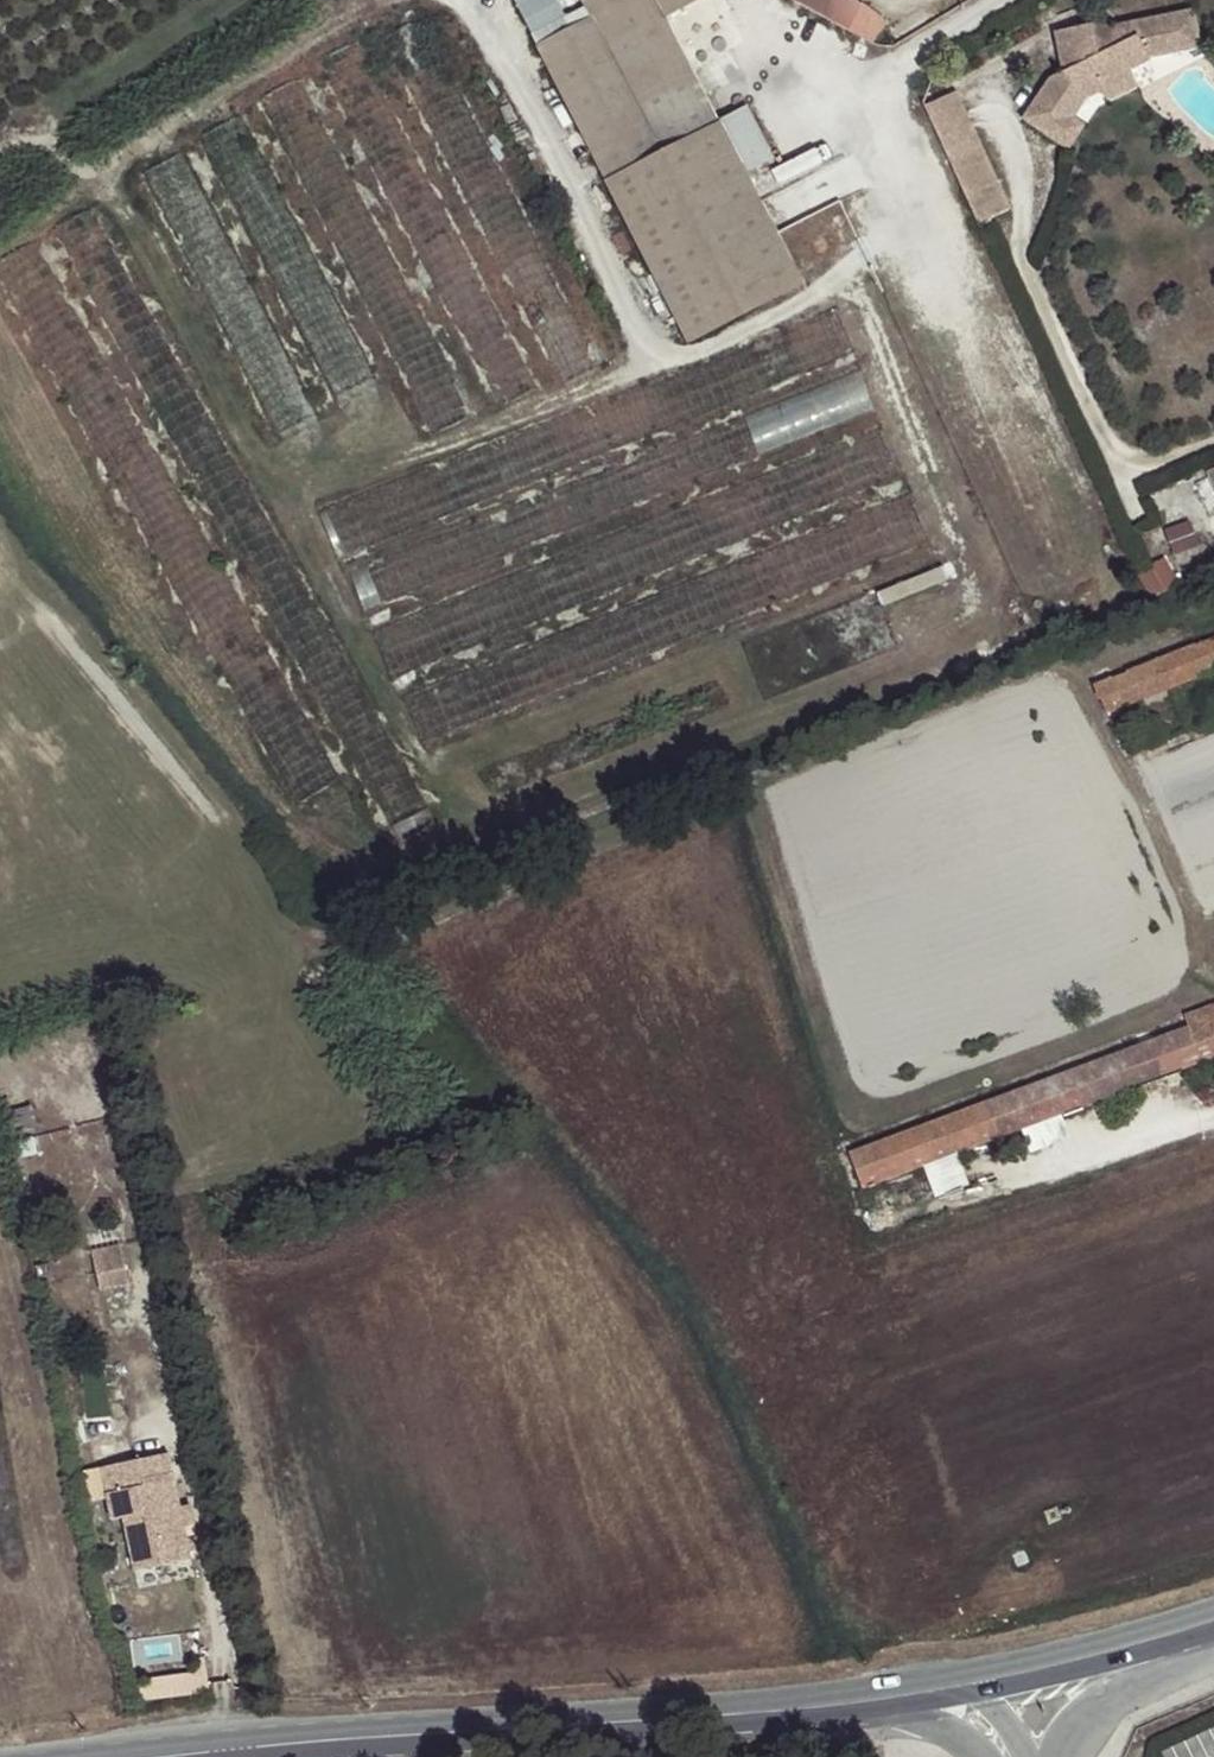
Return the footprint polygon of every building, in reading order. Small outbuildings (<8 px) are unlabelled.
[(558,84),(624,215),(688,342),(802,286),(743,170),(770,154),(747,111),(719,124),(664,20),(704,0),(516,0),(558,84)] [(854,9),(838,0),(783,0),(842,32),(854,9)] [(842,32),(869,47),(881,24),(854,9),(842,32)] [(1169,17),(1176,55),(1202,50),(1194,12),(1169,17)] [(1048,80),(1022,122),(1069,151),(1084,126),(1073,119),(1085,100),(1101,94),(1107,106),(1136,90),(1128,73),(1148,63),(1147,62),(1176,55),(1169,17),(1110,30),(1109,30),(1110,37),(1095,41),(1092,27),(1054,35),(1062,76),(1048,80)] [(1092,27),(1095,41),(1110,37),(1109,30),(1110,30),(1109,24),(1092,27)] [(950,166),(976,153),(950,101),(923,114),(950,166)] [(950,166),(982,229),(1012,214),(980,151),(976,153),(950,166)] [(864,370),(747,409),(760,446),(877,407),(864,370)] [(1178,550),(1200,542),(1192,520),(1170,528),(1178,550)] [(1152,597),(1180,585),(1169,556),(1140,568),(1152,597)] [(1097,685),(1107,711),(1213,668),(1213,637),(1097,685)] [(1153,723),(1144,727),(1149,740),(1158,737),(1153,723)] [(1183,1015),(1187,1028),(852,1153),(863,1186),(1213,1055),(1213,1003),(1183,1015)] [(124,1242),(94,1248),(103,1286),(132,1280),(124,1242)] [(182,1527),(178,1507),(168,1455),(103,1468),(113,1520),(123,1517),(134,1571),(189,1559),(182,1527)] [(190,1505),(178,1507),(182,1527),(194,1525),(190,1505)]
